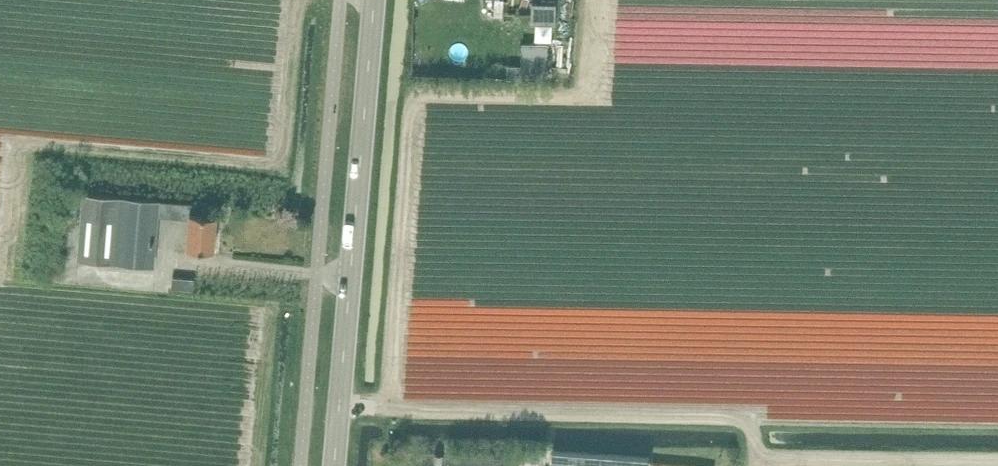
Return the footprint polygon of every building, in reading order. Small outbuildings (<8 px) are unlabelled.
[(502,9),(512,9),(512,0),(502,0),(502,9)] [(526,16),(541,18),(540,25),(555,28),(561,0),(529,0),(526,16)] [(548,43),(522,43),(522,65),(508,65),(508,77),(547,78),(548,43)] [(82,210),(78,259),(116,263),(116,261),(153,265),(158,215),(159,200),(159,198),(121,195),(121,196),(84,193),(82,210)] [(173,201),(172,216),(190,217),(188,246),(214,248),(217,214),(197,213),(198,203),(173,201)] [(193,275),(172,274),(171,284),(192,286),(193,275)]
